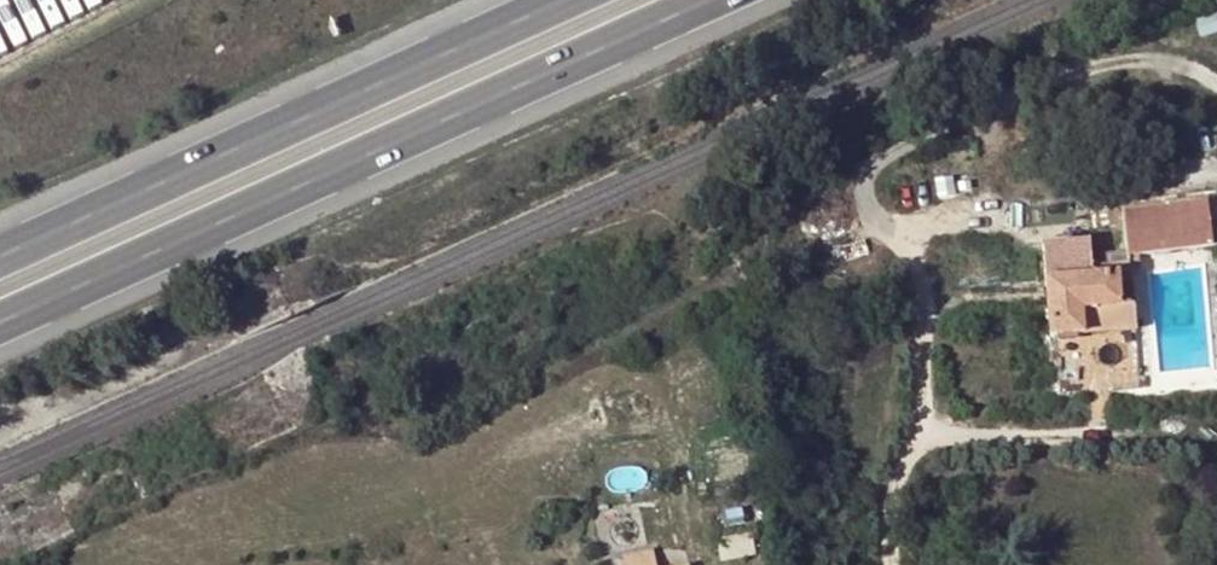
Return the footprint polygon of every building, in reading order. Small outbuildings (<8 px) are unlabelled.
[(1204,209),(1122,217),(1126,260),(1209,251),(1204,209)] [(1048,340),(1082,338),(1081,317),(1132,314),(1128,275),(1090,278),(1087,245),(1039,249),(1048,340)] [(1081,317),(1082,338),(1134,334),(1132,314),(1081,317)] [(620,564),(648,564),(646,556),(619,560),(620,564)]
